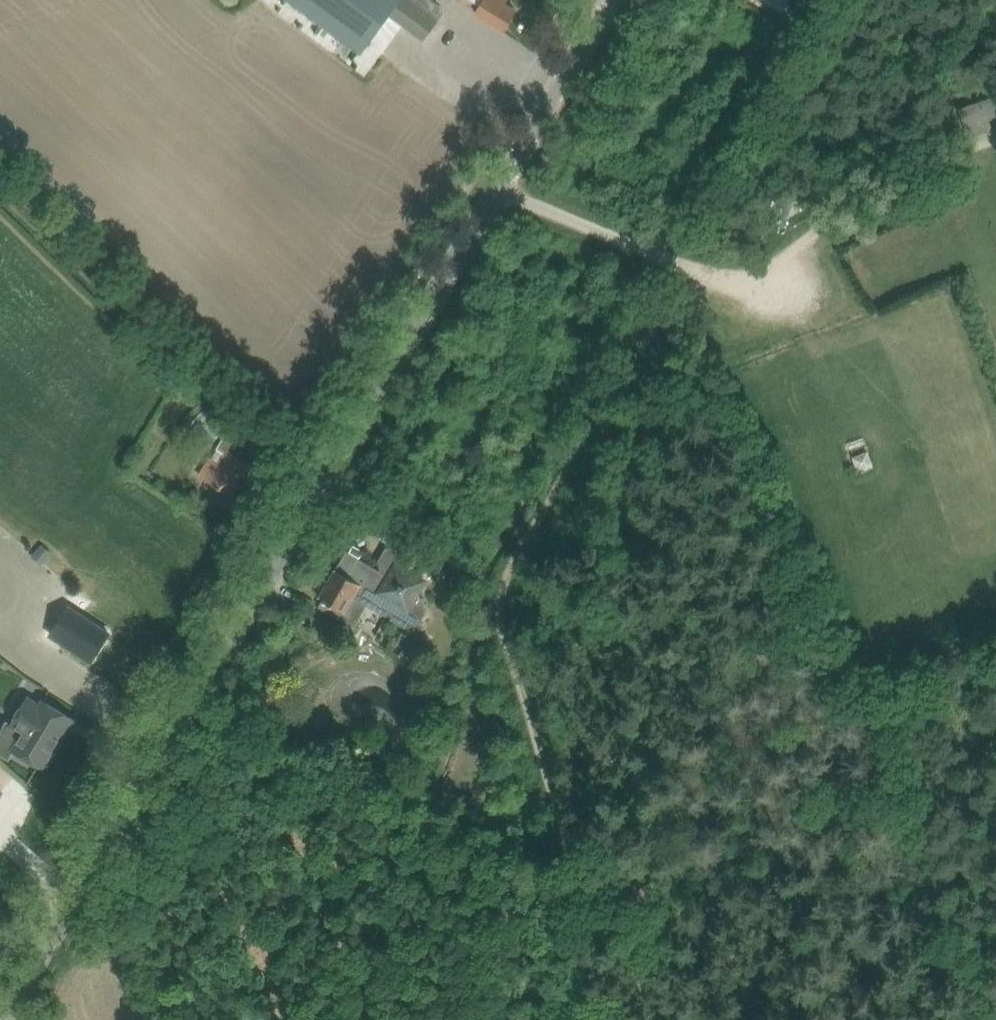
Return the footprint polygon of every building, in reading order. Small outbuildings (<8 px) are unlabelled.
[(361,53),(390,14),(389,14),(399,0),(290,0),(361,53)] [(389,14),(390,14),(423,39),(441,14),(440,5),(433,0),(399,0),(389,14)] [(506,0),(467,0),(479,8),(476,13),(503,30),(515,9),(505,3),(506,0)] [(957,104),(967,134),(995,124),(995,94),(995,91),(990,92),(957,104)] [(194,427),(211,442),(225,427),(199,402),(185,417),(175,434),(184,441),(194,427)] [(203,476),(213,482),(231,492),(249,462),(241,456),(247,446),(225,434),(216,448),(226,453),(218,466),(211,462),(203,476)] [(172,465),(157,487),(207,520),(222,498),(172,465)] [(319,596),(327,601),(323,608),(348,623),(354,621),(367,603),(384,614),(390,612),(391,618),(405,626),(418,623),(426,611),(422,596),(417,593),(427,576),(413,568),(415,566),(411,550),(398,542),(382,570),(347,549),(319,596)] [(41,562),(51,553),(42,544),(33,554),(41,562)] [(66,606),(50,634),(92,659),(109,632),(66,606)] [(14,749),(25,755),(42,766),(72,717),(55,707),(43,700),(37,709),(24,701),(11,724),(23,732),(14,749)]
